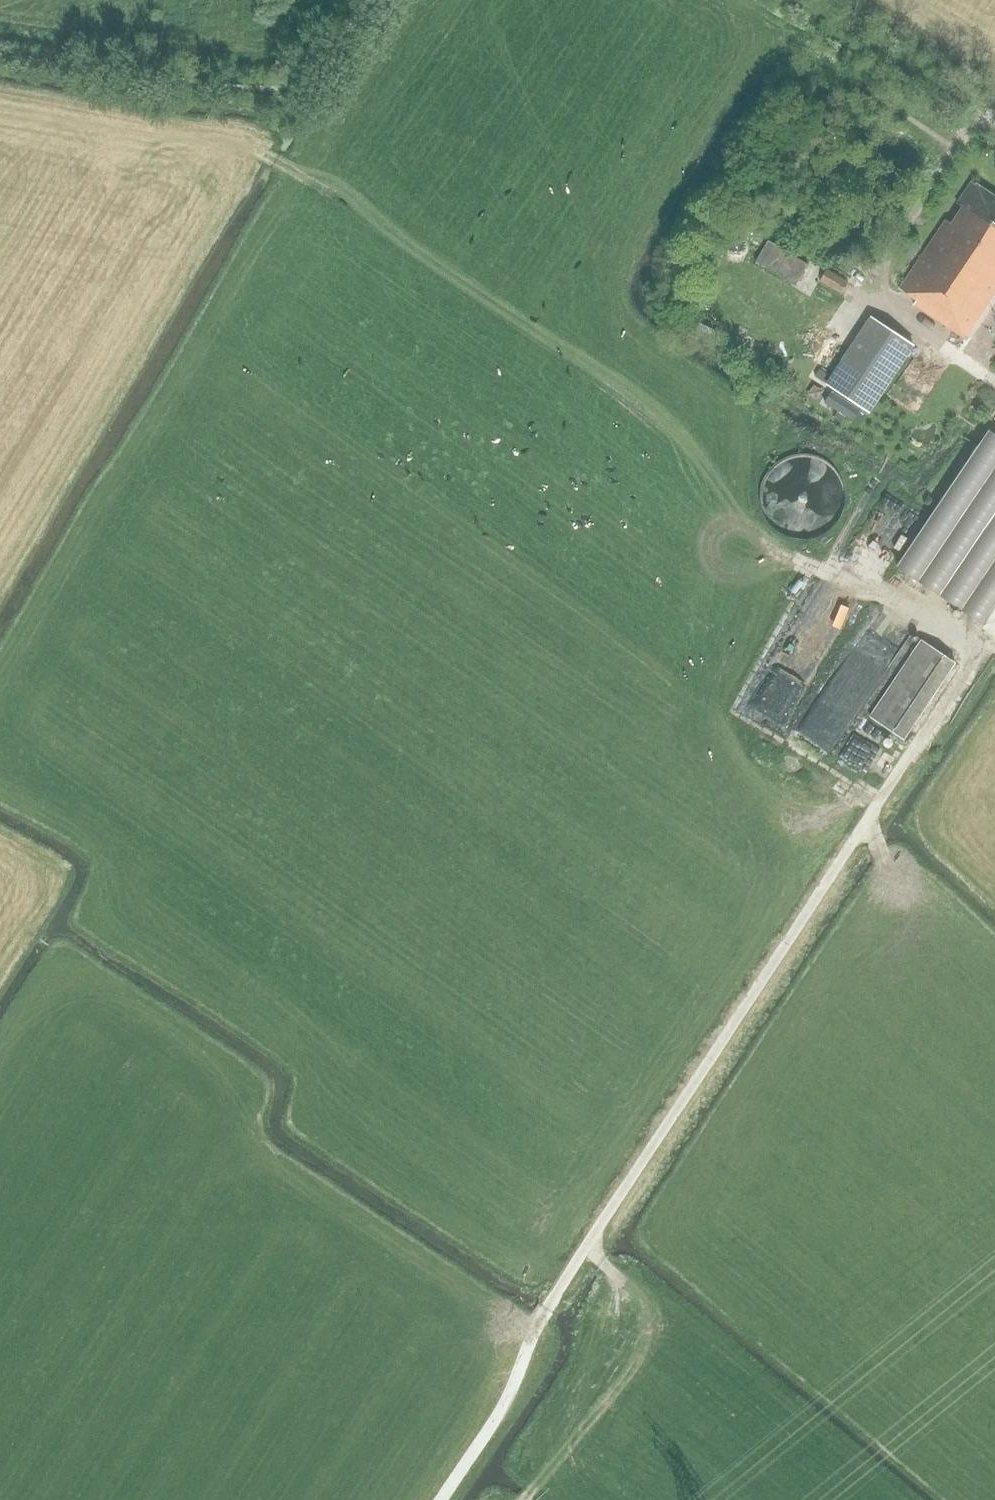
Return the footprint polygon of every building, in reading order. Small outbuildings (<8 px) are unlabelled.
[(899,289),(916,300),(913,304),(963,337),(994,291),(994,197),(971,181),(957,203),(962,206),(951,224),(945,220),(899,289)] [(767,240),(755,261),(794,284),(796,285),(808,265),(767,240)] [(849,283),(827,269),(819,281),(841,294),(849,283)] [(826,384),(868,412),(913,345),(871,317),(826,384)] [(701,325),(698,332),(711,337),(714,331),(701,325)] [(819,369),(815,376),(825,383),(830,376),(819,369)] [(897,567),(983,624),(994,605),(994,436),(987,431),(897,567)] [(763,480),(760,496),(763,513),(773,527),(786,536),(803,539),(819,536),(833,527),(842,513),(845,496),(842,480),(833,466),(819,457),(803,454),(786,457),(773,466),(763,480)] [(956,662),(920,638),(868,718),(903,741),(956,662)] [(788,709),(795,693),(776,685),(769,701),(788,709)]
